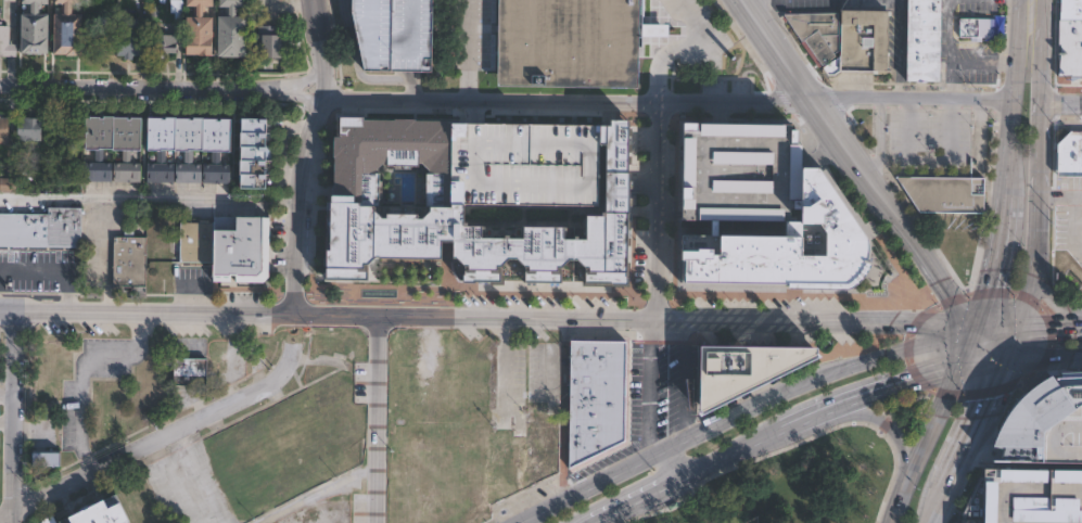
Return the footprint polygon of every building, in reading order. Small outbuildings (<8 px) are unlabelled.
[(18,5),(18,0),(46,0),(46,5),(35,5),(35,15),(46,15),(44,55),(17,55),(17,15),(26,16),(27,5),(18,5)] [(49,58),(49,0),(78,0),(77,59),(49,58)] [(165,15),(165,0),(179,0),(178,26),(169,25),(169,15),(165,15)] [(182,9),(182,0),(209,0),(209,9),(200,9),(200,21),(209,21),(209,59),(182,58),(182,20),(191,20),(191,9),(182,9)] [(214,9),(214,0),(242,0),(242,9),(232,9),(232,17),(243,18),(242,59),(239,59),(239,60),(217,59),(213,59),(214,18),(224,18),(224,9),(214,9)] [(256,62),(256,0),(279,0),(279,26),(281,26),(281,34),(284,34),(283,62),(256,62)] [(348,14),(348,0),(430,0),(430,69),(360,69),(348,14)] [(499,86),(500,0),(640,0),(638,87),(499,86)] [(908,80),(909,0),(941,0),(940,80),(908,80)] [(1060,76),(1061,0),(1081,0),(1081,76),(1060,76)] [(799,11),(799,13),(839,13),(840,51),(835,53),(836,56),(819,65),(782,11),(799,11)] [(836,77),(828,77),(823,68),(842,55),(842,11),(888,11),(888,69),(877,69),(877,74),(841,73),(836,77)] [(992,36),(960,36),(960,18),(992,18),(992,36)] [(143,20),(142,35),(152,35),(152,23),(161,23),(160,28),(162,28),(162,36),(179,36),(179,54),(171,54),(171,60),(158,60),(158,53),(151,53),(151,59),(142,59),(142,56),(136,56),(136,61),(125,61),(126,58),(119,56),(120,20),(143,20)] [(15,58),(0,57),(0,27),(8,27),(8,46),(15,46),(15,58)] [(44,142),(20,142),(21,119),(41,119),(41,115),(51,115),(50,123),(44,123),(44,142)] [(364,268),(364,282),(321,281),(322,195),(331,195),(331,139),(334,139),(334,115),(362,116),(361,119),(447,122),(446,124),(446,184),(459,184),(458,204),(458,225),(481,226),(481,235),(518,235),(518,226),(561,227),(561,237),(582,238),(582,215),(597,215),(597,209),(600,209),(601,146),(596,146),(596,127),(596,124),(625,125),(623,285),(584,285),(584,269),(572,262),(565,262),(559,268),(558,284),(522,284),(523,269),(520,269),(512,262),(505,262),(496,269),(495,283),(459,283),(460,268),(450,260),(447,260),(447,243),(434,243),(434,263),(371,263),(364,268)] [(10,148),(0,147),(0,118),(3,118),(3,119),(11,119),(10,148)] [(118,118),(118,119),(131,119),(131,122),(135,122),(135,119),(144,119),(144,120),(164,119),(164,122),(167,122),(167,119),(178,119),(178,120),(191,120),(191,122),(194,122),(194,120),(205,120),(218,120),(218,124),(222,124),(222,122),(232,122),(232,153),(224,153),(224,166),(234,166),(234,184),(229,184),(217,183),(215,183),(204,183),(200,183),(189,183),(184,183),(163,183),(158,183),(149,183),(149,182),(149,165),(160,165),(160,153),(143,153),(143,152),(133,152),(133,165),(144,165),(144,182),(139,182),(128,182),(126,182),(114,182),(111,182),(100,181),(98,181),(86,181),(84,181),(84,164),(97,164),(97,152),(88,152),(88,120),(93,120),(93,118),(103,118),(103,120),(106,120),(106,118),(118,118)] [(78,120),(78,150),(55,150),(56,131),(54,131),(54,119),(78,120)] [(269,120),(269,122),(271,122),(271,126),(269,126),(269,135),(270,135),(270,140),(269,140),(269,149),(271,149),(271,154),(269,154),(269,163),(270,163),(270,167),(268,167),(268,177),(271,177),(271,181),(268,181),(268,191),(243,191),(243,176),(242,176),(242,163),(244,163),(244,149),(243,149),(243,135),(244,135),(244,119),(269,120)] [(680,122),(679,219),(708,219),(714,219),(781,220),(798,221),(799,166),(799,143),(794,143),(794,128),(788,128),(788,123),(680,122)] [(446,184),(459,184),(458,204),(595,206),(596,146),(596,127),(472,125),(446,124),(446,184)] [(1070,133),(1081,133),(1081,176),(1059,176),(1059,143),(1070,133)] [(799,166),(815,166),(864,238),(864,260),(863,267),(861,271),(857,277),(854,280),(851,283),(844,286),(677,285),(679,232),(707,233),(708,219),(714,219),(714,233),(781,233),(781,220),(798,221),(799,166)] [(907,176),(907,213),(983,213),(983,176),(907,176)] [(20,195),(0,194),(0,188),(4,188),(4,180),(20,180),(20,195)] [(82,248),(0,248),(0,213),(47,214),(48,214),(48,206),(80,207),(82,207),(82,242),(82,248)] [(271,217),(216,216),(216,221),(216,262),(216,281),(233,281),(233,276),(237,276),(237,281),(264,281),(270,277),(271,217)] [(216,221),(182,221),(182,237),(182,252),(182,262),(216,262),(216,221)] [(143,289),(111,289),(112,239),(144,239),(143,289)] [(626,441),(570,469),(571,409),(572,342),(627,343),(626,410),(626,441)] [(817,348),(699,404),(699,349),(817,348)] [(205,385),(171,385),(171,359),(205,359),(205,385)] [(1046,378),(1081,377),(1081,467),(986,464),(988,450),(1001,421),(1021,397),(1046,378)] [(494,507),(495,436),(527,436),(527,414),(560,414),(559,474),(494,507)] [(61,464),(33,464),(33,450),(61,450),(61,464)] [(982,469),(1081,471),(1081,522),(953,522),(982,469)] [(115,492),(54,521),(51,512),(40,516),(36,522),(130,522),(115,492)]
